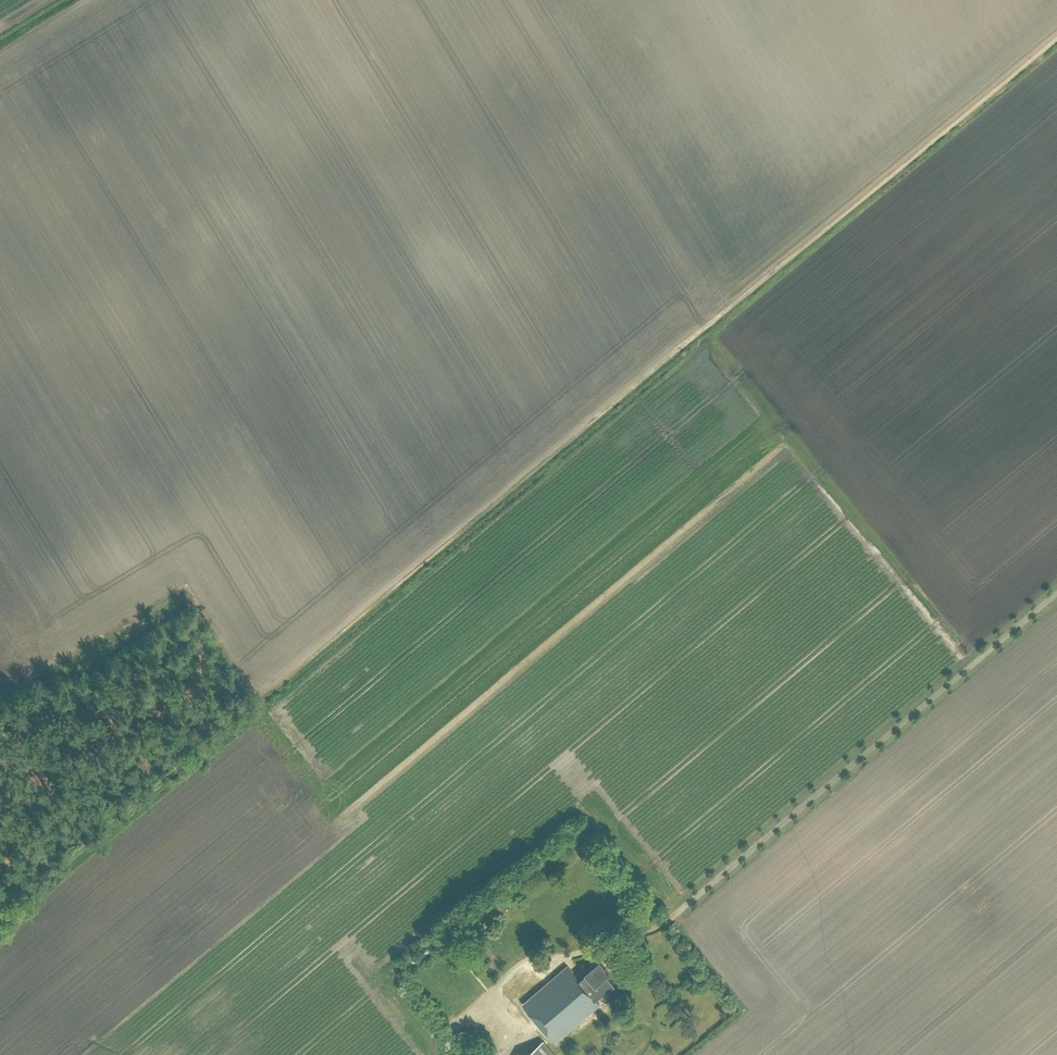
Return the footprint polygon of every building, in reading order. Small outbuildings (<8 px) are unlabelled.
[(483,911),(470,920),(479,931),(491,922),(483,911)] [(504,991),(528,1019),(548,1042),(596,1001),(595,999),(604,992),(615,984),(607,974),(610,971),(601,960),(587,972),(589,974),(580,981),(569,969),(553,982),(537,963),(504,991)] [(541,1042),(527,1054),(552,1054),(545,1046),(541,1042)]
